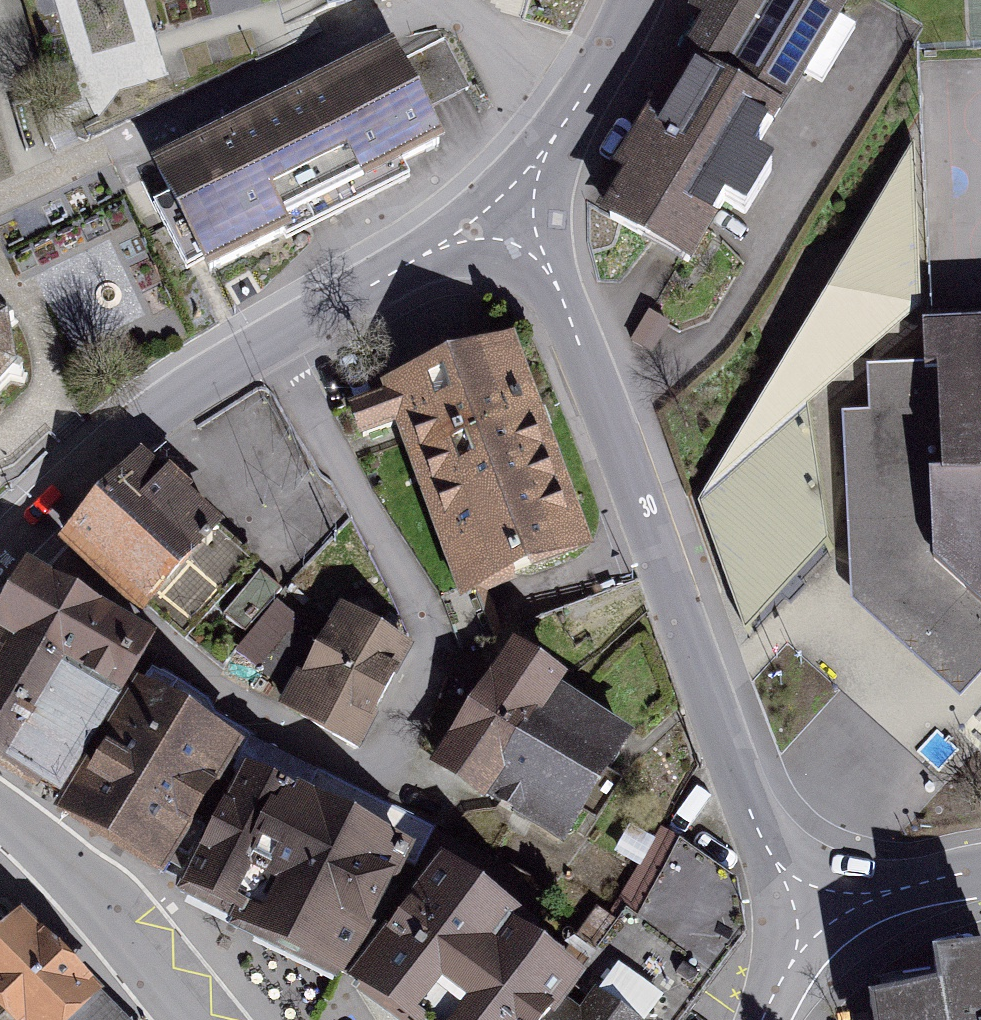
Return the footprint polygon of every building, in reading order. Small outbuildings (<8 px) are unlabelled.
[(610,218),(687,265),(725,202),(744,214),(771,169),(752,158),(838,15),(813,0),(702,0),(698,7),(714,16),(683,67),(695,74),(662,129),(650,121),(623,167),(637,175),(610,218)] [(445,43),(398,66),(422,113),(469,90),(445,43)] [(281,106),(328,201),(335,215),(406,180),(399,166),(439,146),(422,113),(398,66),(391,52),(281,106)] [(328,201),(281,106),(158,167),(210,271),(286,233),(281,224),(328,201)] [(916,306),(911,139),(697,495),(751,637),(834,549),(810,399),(916,306)] [(10,378),(24,383),(27,373),(13,369),(6,330),(18,321),(11,314),(0,322),(0,389),(10,378)] [(923,327),(924,370),(893,371),(876,372),(878,422),(852,423),(858,568),(901,566),(975,633),(980,627),(980,325),(923,327)] [(503,354),(400,392),(471,586),(574,549),(503,354)] [(131,472),(70,539),(146,608),(148,605),(184,637),(252,562),(182,499),(187,493),(169,476),(164,482),(142,462),(132,473),(131,472)] [(260,571),(224,615),(246,633),(282,590),(260,571)] [(88,611),(30,576),(0,623),(0,630),(56,664),(88,611)] [(88,611),(56,664),(116,700),(148,645),(88,611)] [(307,682),(302,679),(287,706),(354,746),(405,649),(344,613),(307,682)] [(286,686),(312,642),(284,625),(258,670),(286,686)] [(19,723),(56,664),(0,630),(0,711),(19,723)] [(526,729),(554,692),(559,684),(515,654),(439,766),(482,795),(486,790),(500,800),(540,740),(526,729)] [(0,754),(0,761),(57,796),(116,700),(56,664),(19,723),(0,754)] [(146,700),(138,695),(67,812),(161,870),(173,849),(190,860),(208,821),(233,773),(255,737),(215,713),(208,698),(163,671),(146,700)] [(540,740),(500,800),(560,840),(569,827),(569,828),(619,754),(617,753),(625,740),(554,692),(526,729),(540,740)] [(0,711),(0,754),(19,723),(0,711)] [(300,800),(250,776),(246,782),(233,773),(208,821),(222,828),(190,888),(246,916),(242,922),(343,972),(397,863),(403,866),(406,862),(416,867),(434,829),(316,770),(300,800)] [(547,1019),(669,1019),(742,922),(737,883),(660,831),(605,923),(595,915),(568,950),(553,969),(574,984),(547,1019)] [(506,934),(511,928),(511,922),(442,871),(360,982),(410,1019),(436,1019),(506,934)] [(98,1005),(102,1001),(22,920),(0,942),(0,1019),(113,1019),(98,1005)] [(436,1019),(547,1019),(574,984),(553,969),(568,950),(536,926),(521,945),(506,934),(436,1019)] [(934,961),(939,995),(871,1006),(872,1012),(874,1012),(875,1019),(980,1019),(980,953),(934,961)]
